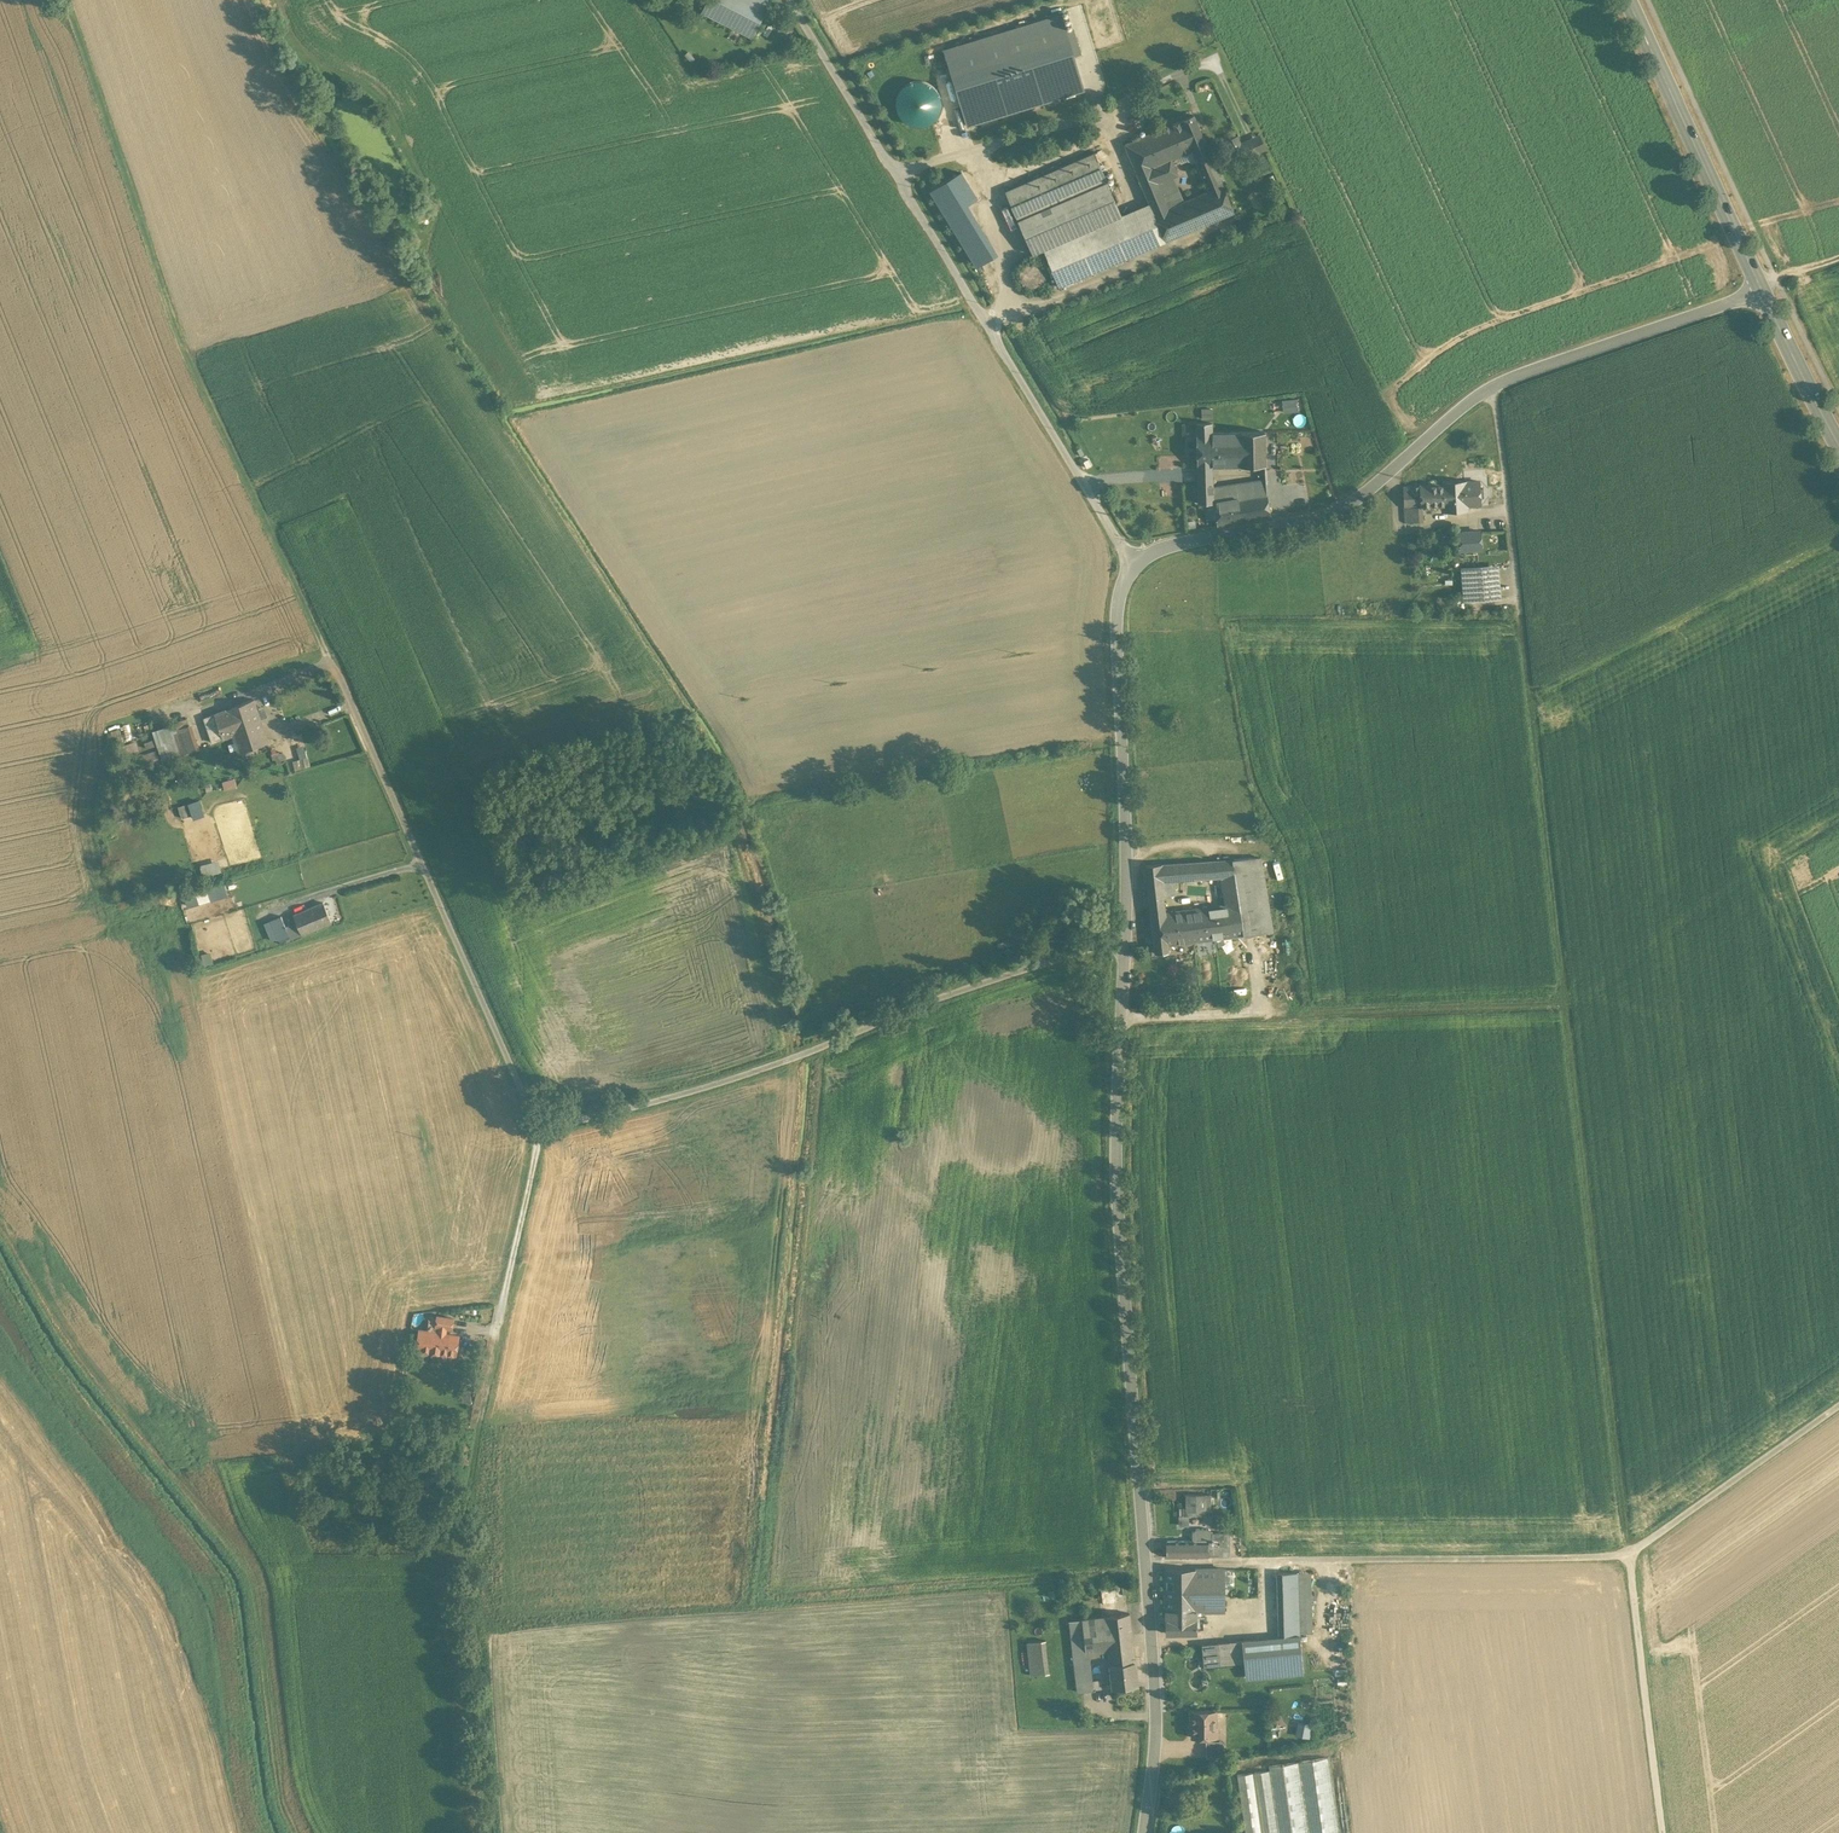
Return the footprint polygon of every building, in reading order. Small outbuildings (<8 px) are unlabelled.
[(768,0),(708,0),(701,11),(752,37),(770,1),(768,0)] [(1063,10),(946,45),(970,130),(1085,95),(1063,10)] [(945,95),(910,78),(902,95),(899,93),(894,103),(900,106),(896,114),(923,127),(927,118),(933,121),(945,95)] [(1194,115),(1181,120),(1195,156),(1197,155),(1209,151),(1194,115)] [(1195,156),(1181,120),(1125,144),(1143,189),(1177,175),(1171,159),(1178,156),(1181,162),(1195,156)] [(1224,151),(1229,165),(1265,149),(1259,136),(1240,144),(1237,137),(1227,141),(1230,149),(1224,151)] [(1223,185),(1209,151),(1197,155),(1199,162),(1198,163),(1209,190),(1223,185)] [(1044,249),(1121,215),(1095,152),(1005,191),(1032,253),(1044,249)] [(1177,175),(1143,189),(1147,197),(1174,186),(1181,183),(1177,175)] [(936,192),(977,257),(996,245),(956,180),(936,192)] [(1181,201),(1174,186),(1147,197),(1149,203),(1165,241),(1234,212),(1223,185),(1209,190),(1181,201)] [(1059,286),(1165,241),(1149,203),(1121,215),(1044,249),(1059,286)] [(1281,398),(1282,411),(1296,410),(1295,397),(1281,398)] [(1241,466),(1241,433),(1211,434),(1211,425),(1198,426),(1198,467),(1212,467),(1241,466)] [(1265,433),(1241,433),(1241,466),(1266,465),(1265,433)] [(1088,458),(1083,461),(1087,468),(1092,465),(1088,458)] [(1213,489),(1212,467),(1198,467),(1198,504),(1213,504),(1213,502),(1213,489)] [(1266,481),(1213,489),(1213,502),(1214,502),(1218,526),(1271,518),(1268,494),(1266,481)] [(1465,483),(1445,484),(1445,485),(1446,506),(1447,510),(1466,509),(1465,483)] [(1446,506),(1445,485),(1405,487),(1406,508),(1422,507),(1446,506)] [(1422,507),(1406,508),(1407,522),(1423,521),(1422,507)] [(1468,531),(1460,531),(1461,546),(1470,545),(1468,531)] [(1495,566),(1463,568),(1465,597),(1485,596),(1485,599),(1497,598),(1495,566)] [(254,701),(215,714),(223,738),(232,735),(238,753),(268,743),(254,701)] [(223,738),(215,714),(204,717),(212,741),(223,738)] [(184,754),(198,749),(187,718),(174,722),(175,724),(177,731),(184,754)] [(177,731),(175,724),(153,730),(162,759),(180,753),(174,733),(177,731)] [(299,758),(293,760),(296,768),(310,764),(304,744),(296,746),(299,758)] [(145,764),(159,759),(157,752),(143,757),(145,764)] [(224,789),(236,786),(234,777),(222,780),(224,789)] [(197,797),(186,802),(192,817),(203,812),(197,797)] [(179,804),(181,816),(188,814),(187,803),(179,804)] [(1261,857),(1215,860),(1216,878),(1224,877),(1226,907),(1229,936),(1273,931),(1261,857)] [(198,863),(201,876),(220,870),(217,858),(198,863)] [(1215,860),(1207,861),(1208,878),(1216,878),(1215,860)] [(1150,896),(1162,895),(1175,893),(1174,880),(1208,878),(1207,861),(1147,865),(1150,896)] [(223,883),(181,896),(184,907),(226,894),(223,883)] [(1151,907),(1163,906),(1162,895),(1150,896),(1151,907)] [(324,903),(294,915),(297,922),(302,935),(331,923),(324,903)] [(1163,906),(1151,907),(1155,953),(1168,951),(1168,944),(1164,914),(1163,906)] [(1226,907),(1164,914),(1168,944),(1229,936),(1226,907)] [(303,936),(302,935),(297,922),(285,926),(281,917),(270,921),(280,945),(303,936)] [(1234,970),(1234,984),(1248,984),(1248,970),(1234,970)] [(437,1316),(437,1320),(435,1332),(445,1333),(446,1327),(452,1328),(453,1318),(437,1316)] [(429,1319),(427,1330),(435,1332),(437,1320),(429,1319)] [(417,1349),(456,1354),(459,1336),(445,1333),(435,1332),(427,1330),(419,1329),(417,1349)] [(1212,1493),(1187,1494),(1187,1514),(1196,1514),(1213,1514),(1213,1510),(1212,1510),(1212,1493)] [(1194,1531),(1194,1541),(1168,1541),(1167,1541),(1167,1556),(1168,1556),(1168,1555),(1210,1555),(1210,1540),(1213,1540),(1213,1532),(1214,1532),(1214,1531),(1210,1528),(1198,1528),(1194,1531)] [(1230,1545),(1230,1532),(1214,1532),(1213,1532),(1213,1540),(1210,1540),(1210,1555),(1231,1555),(1231,1545),(1230,1545)] [(1226,1568),(1167,1569),(1167,1609),(1193,1609),(1224,1610),(1226,1568)] [(1299,1571),(1279,1572),(1280,1609),(1300,1608),(1299,1571)] [(1312,1571),(1299,1571),(1300,1608),(1301,1633),(1314,1633),(1312,1571)] [(1300,1608),(1280,1609),(1281,1627),(1280,1627),(1282,1636),(1301,1634),(1301,1633),(1300,1608)] [(1193,1609),(1167,1609),(1167,1620),(1166,1620),(1166,1632),(1197,1631),(1196,1619),(1192,1619),(1193,1609)] [(1129,1613),(1070,1619),(1074,1650),(1091,1648),(1108,1646),(1110,1664),(1134,1661),(1129,1613)] [(1282,1636),(1246,1639),(1246,1661),(1248,1676),(1306,1671),(1301,1634),(1282,1636)] [(1246,1639),(1222,1641),(1223,1663),(1246,1661),(1246,1639)] [(1044,1641),(1027,1643),(1030,1675),(1048,1673),(1044,1641)] [(1222,1641),(1205,1643),(1206,1665),(1223,1663),(1222,1641)] [(1091,1648),(1074,1650),(1078,1690),(1095,1688),(1094,1681),(1091,1648)] [(1134,1661),(1110,1664),(1111,1674),(1110,1674),(1111,1686),(1136,1682),(1134,1661)] [(1094,1681),(1095,1688),(1103,1688),(1102,1680),(1094,1681)] [(1216,1728),(1215,1710),(1190,1710),(1190,1722),(1192,1722),(1193,1737),(1213,1736),(1213,1728),(1216,1728)] [(1296,1720),(1294,1734),(1309,1736),(1311,1722),(1296,1720)] [(1223,1740),(1206,1740),(1206,1757),(1223,1757),(1223,1740)] [(1269,1765),(1270,1769),(1239,1774),(1247,1832),(1338,1832),(1329,1756),(1269,1765)]
